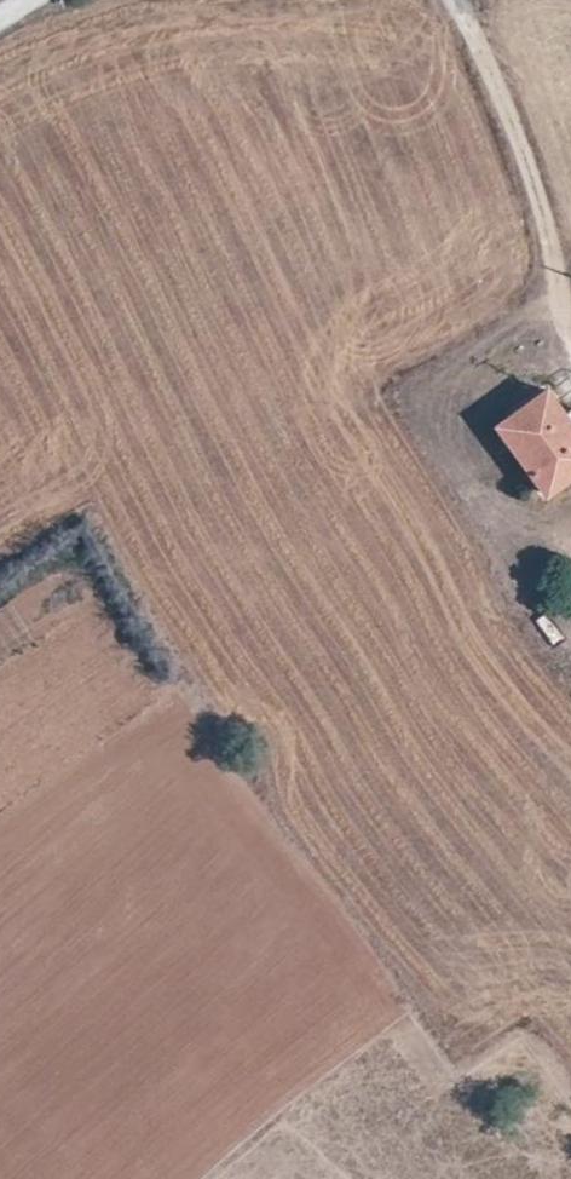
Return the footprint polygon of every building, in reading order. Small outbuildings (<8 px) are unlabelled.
[(546,497),(570,479),(570,420),(545,385),(492,423),(546,497)]
